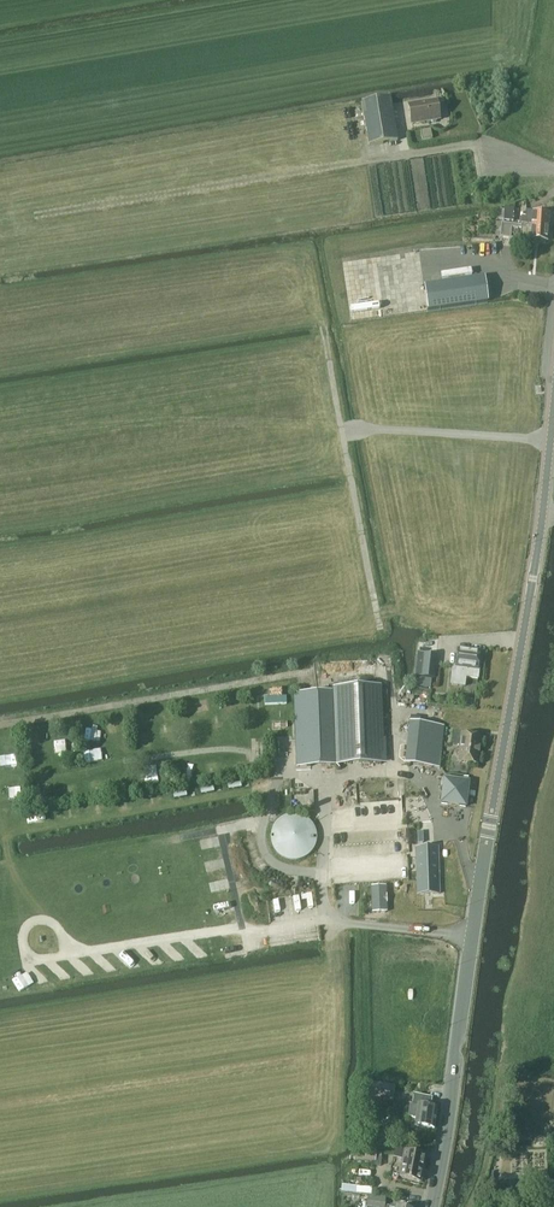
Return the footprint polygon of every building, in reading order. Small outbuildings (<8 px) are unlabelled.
[(398,140),(391,97),(362,102),(369,145),(398,140)] [(440,119),(437,99),(409,104),(412,123),(431,120),(432,121),(436,121),(438,119),(440,119)] [(504,220),(514,221),(515,208),(505,207),(504,220)] [(531,225),(549,226),(550,213),(533,211),(526,211),(526,217),(522,216),(521,224),(531,225)] [(548,240),(549,226),(531,225),(531,226),(501,223),(500,237),(520,239),(520,243),(519,243),(531,244),(531,243),(531,239),(548,240)] [(463,280),(424,286),(428,311),(476,304),(473,279),(463,280)] [(453,665),(450,684),(465,686),(466,676),(478,678),(479,670),(477,669),(479,652),(458,650),(456,666),(453,665)] [(417,662),(415,675),(417,676),(434,678),(437,654),(418,652),(417,662)] [(295,692),(298,764),(384,760),(382,685),(334,687),(334,691),(295,692)] [(288,702),(287,694),(282,694),(282,686),(267,687),(268,702),(288,702)] [(439,766),(444,726),(434,725),(423,723),(410,722),(406,763),(439,766)] [(87,738),(98,739),(100,729),(89,727),(87,738)] [(138,732),(140,745),(152,743),(150,731),(138,732)] [(459,761),(478,764),(481,736),(462,734),(459,761)] [(56,740),(57,751),(68,750),(67,739),(56,740)] [(85,750),(86,762),(103,760),(102,749),(85,750)] [(158,765),(146,768),(150,784),(162,781),(158,765)] [(442,803),(466,806),(468,782),(445,779),(442,803)] [(317,835),(315,829),(312,823),(308,819),(302,816),(296,814),(290,814),(284,816),(278,820),(274,825),(272,831),(271,837),(272,843),(274,849),(279,854),(285,858),(291,860),(298,860),(304,857),(310,854),(314,848),(316,842),(317,835)] [(418,894),(439,893),(438,847),(416,848),(418,894)] [(379,885),(372,885),(373,910),(387,909),(386,897),(380,898),(379,885)] [(374,1083),(372,1098),(380,1099),(393,1101),(395,1085),(374,1083)] [(415,1126),(435,1129),(437,1108),(430,1107),(431,1100),(419,1098),(418,1106),(410,1106),(409,1118),(416,1118),(415,1126)] [(376,1149),(355,1149),(355,1162),(376,1162),(376,1161),(380,1161),(380,1153),(376,1153),(376,1149)] [(395,1150),(393,1159),(402,1161),(399,1177),(421,1181),(426,1157),(400,1151),(395,1150)] [(341,1186),(341,1192),(371,1194),(371,1188),(353,1187),(353,1185),(345,1184),(345,1186),(341,1186)] [(368,1206),(394,1206),(385,1205),(386,1198),(369,1196),(368,1206)]
